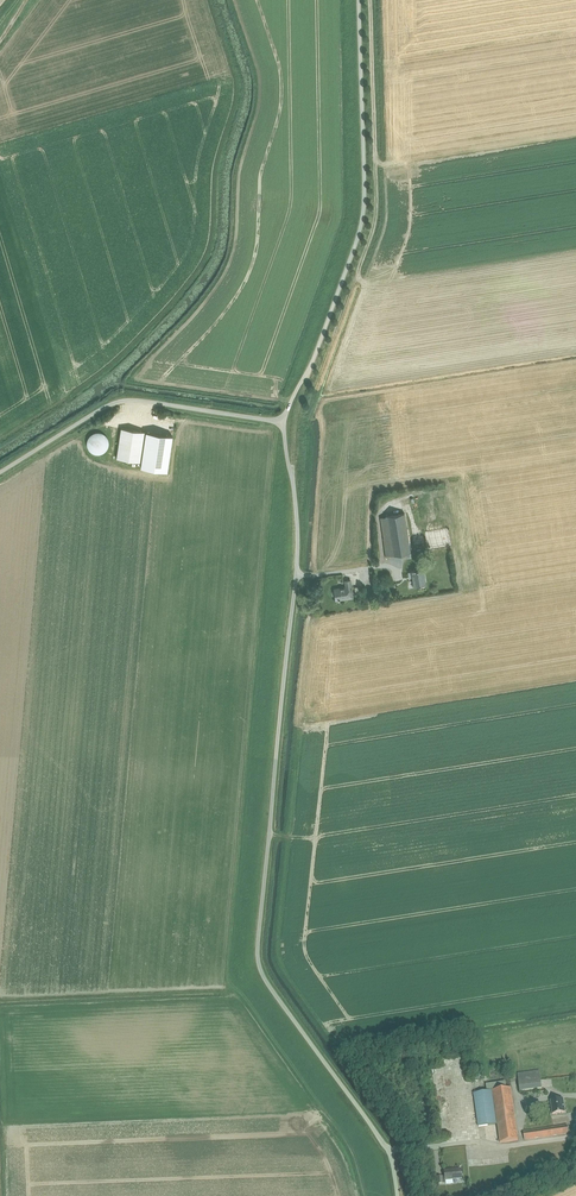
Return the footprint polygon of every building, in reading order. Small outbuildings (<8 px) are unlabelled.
[(121,428),(117,458),(142,462),(141,467),(167,471),(173,436),(121,428)] [(97,454),(101,454),(104,452),(106,450),(108,447),(109,444),(109,441),(108,438),(106,435),(103,433),(100,432),(96,432),(93,433),(90,435),(88,438),(87,441),(87,445),(88,448),(90,451),(93,453),(97,454)] [(424,496),(416,498),(419,521),(428,520),(424,496)] [(405,558),(411,557),(405,513),(386,516),(386,517),(380,517),(383,537),(386,556),(404,553),(405,558)] [(448,529),(425,532),(428,550),(451,546),(448,529)] [(409,578),(412,577),(413,586),(426,584),(423,569),(411,571),(408,572),(409,578)] [(353,597),(350,580),(345,581),(346,587),(334,589),(336,600),(353,597)] [(539,1070),(536,1071),(518,1073),(520,1091),(542,1089),(539,1070)] [(479,1127),(497,1124),(500,1143),(518,1140),(511,1088),(507,1089),(506,1082),(486,1085),(487,1092),(474,1094),(479,1127)] [(563,1099),(551,1101),(553,1114),(565,1112),(563,1099)] [(569,1133),(568,1125),(523,1132),(524,1140),(569,1133)] [(446,1183),(446,1180),(462,1179),(460,1169),(444,1170),(445,1176),(437,1177),(437,1184),(443,1183),(446,1183)]
